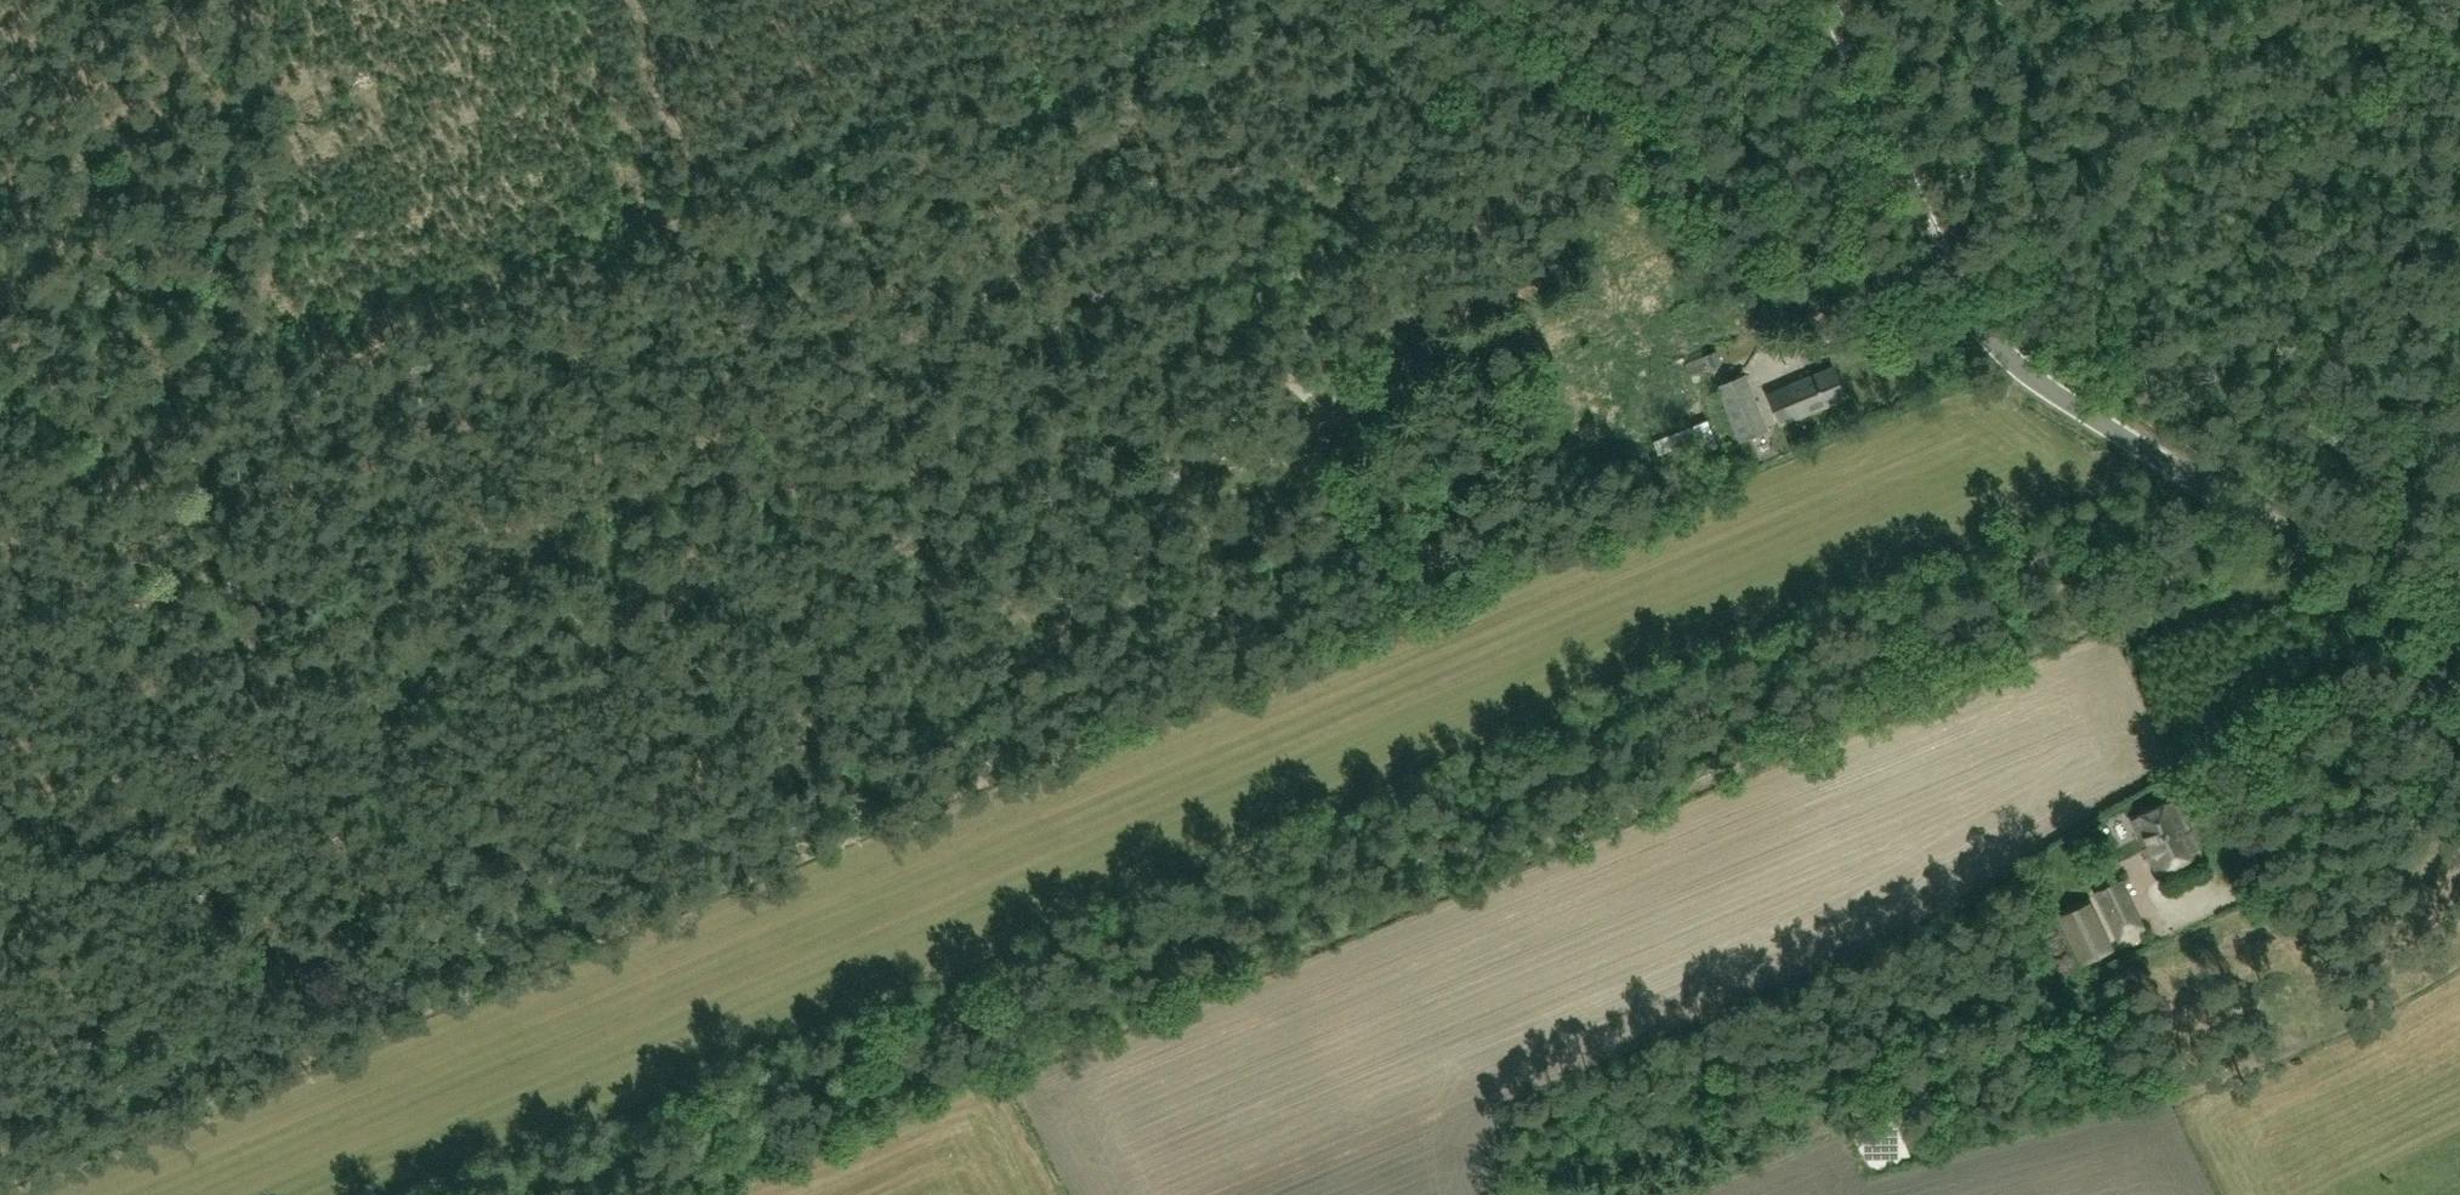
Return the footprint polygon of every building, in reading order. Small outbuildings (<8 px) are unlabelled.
[(1780,424),(1801,416),(1846,397),(1834,369),(1768,396),(1780,424)] [(1768,430),(1746,377),(1719,388),(1742,441),(1768,430)] [(1661,454),(1698,440),(1704,454),(1719,448),(1709,422),(1693,427),(1656,440),(1661,454)] [(2175,803),(2136,821),(2161,874),(2200,855),(2175,803)] [(2141,926),(2121,882),(2099,892),(2119,936),(2141,926)] [(2111,949),(2091,905),(2064,917),(2085,961),(2111,949)]
